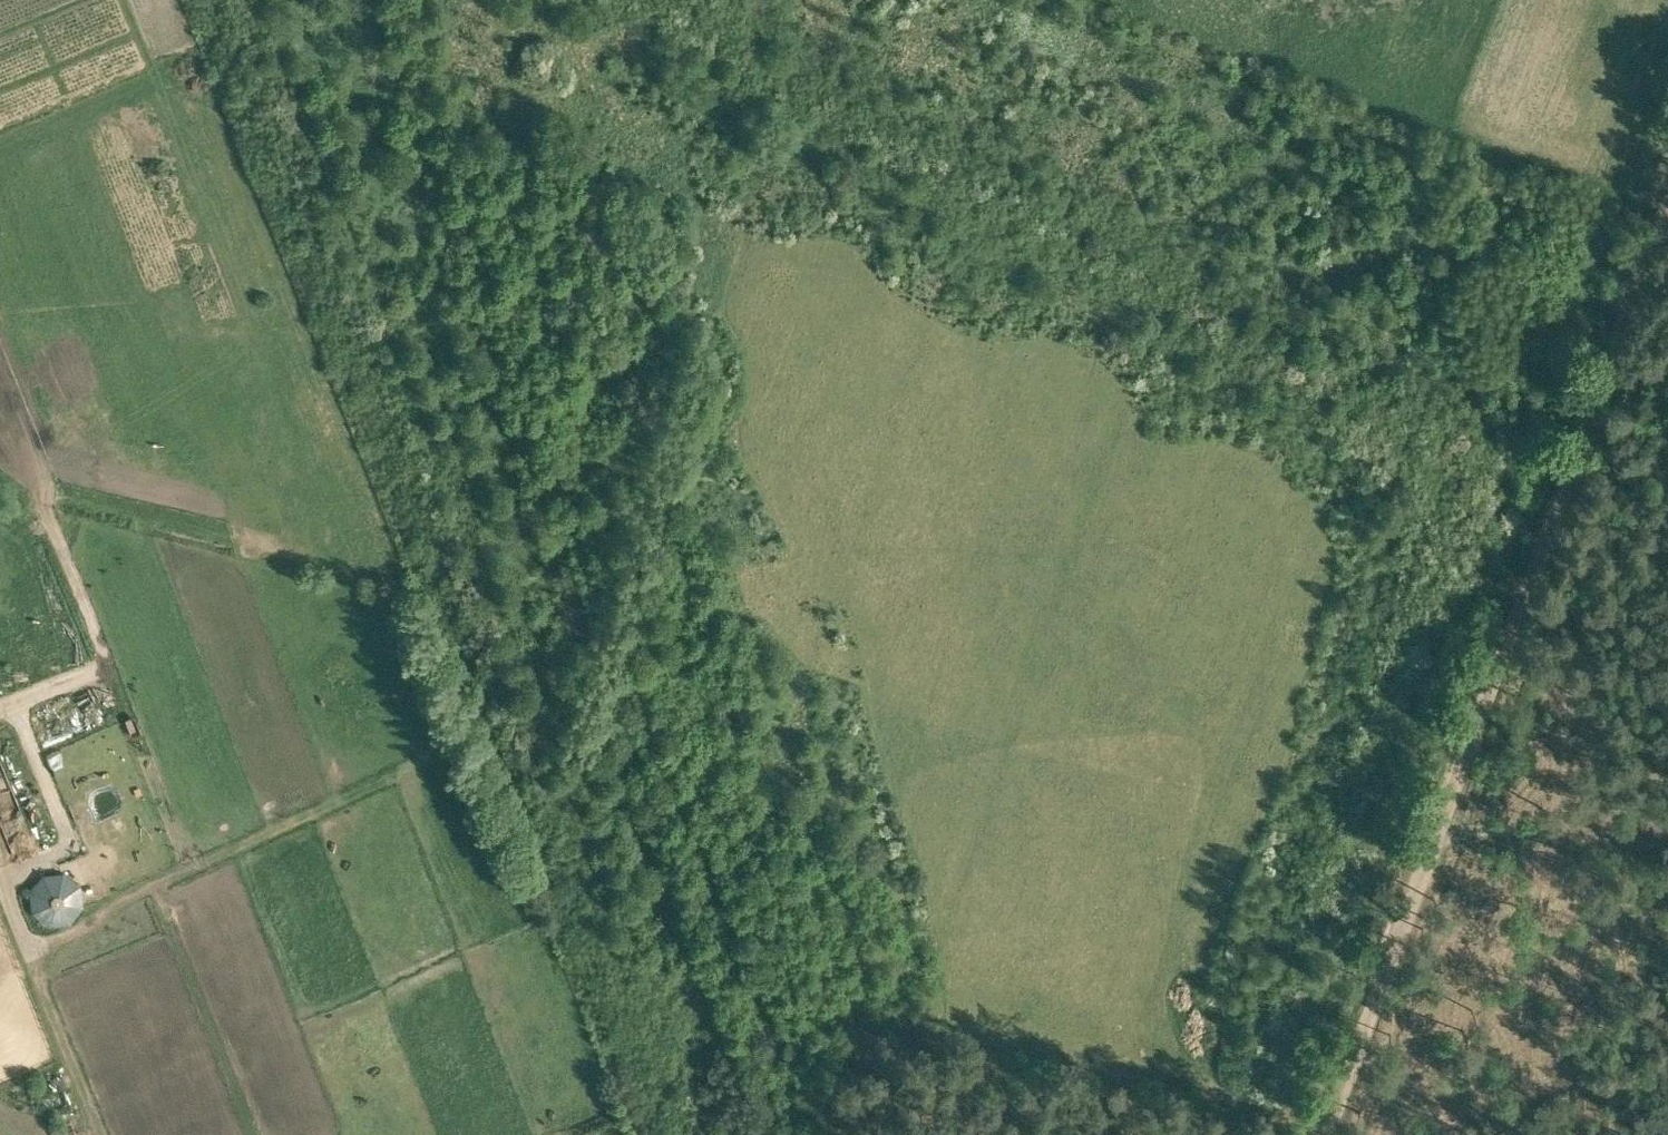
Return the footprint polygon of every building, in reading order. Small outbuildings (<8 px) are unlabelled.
[(63,872),(43,875),(29,891),(32,913),(48,926),(70,923),(83,906),(81,885),(63,872)]
